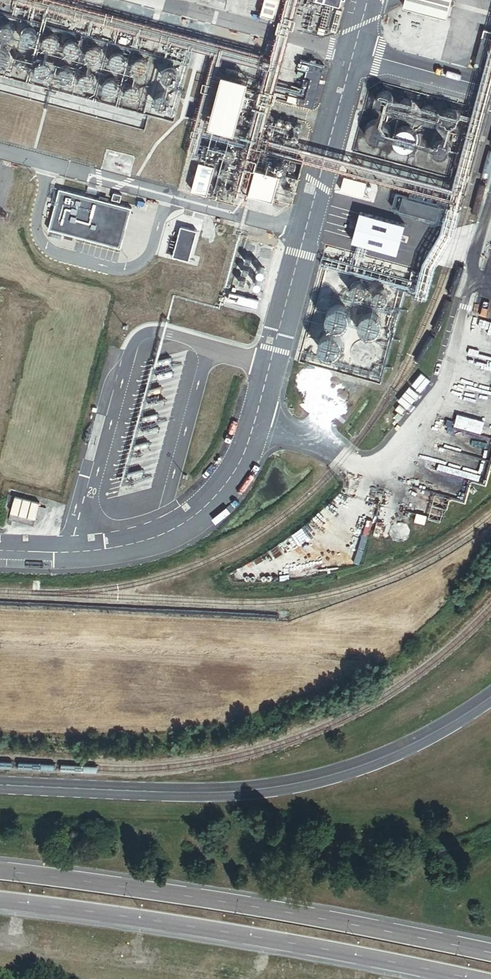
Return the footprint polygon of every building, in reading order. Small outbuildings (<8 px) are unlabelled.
[(281,0),(267,0),(262,15),(276,19),(281,0)] [(454,0),(407,0),(406,6),(449,18),(454,0)] [(159,56),(0,15),(0,75),(144,113),(159,56)] [(490,47),(490,32),(485,30),(477,63),(484,64),(487,53),(489,54),(490,47)] [(315,106),(326,66),(302,60),(300,69),(308,71),(300,102),(315,106)] [(173,84),(176,84),(178,82),(179,80),(180,78),(180,75),(179,73),(177,71),(175,70),(173,69),(170,70),(168,71),(166,72),(165,75),(165,77),(165,79),(167,82),(168,83),(171,84),(173,84)] [(238,135),(251,85),(227,78),(214,129),(238,135)] [(394,98),(394,96),(394,95),(393,93),(392,91),(390,90),(389,90),(387,89),(385,90),(383,90),(381,91),(380,93),(379,95),(379,96),(379,98),(380,100),(381,102),(382,103),(384,104),(386,104),(387,104),(389,104),(391,103),(392,102),(393,100),(394,98)] [(167,112),(169,111),(171,110),(173,108),(174,105),(174,103),(173,100),(171,98),(169,97),(166,97),(164,97),(162,98),(160,100),(159,102),(159,104),(159,107),(160,109),(162,111),(165,112),(167,112)] [(413,107),(414,106),(414,104),(414,103),(414,101),(413,100),(413,99),(411,98),(410,98),(409,98),(407,98),(406,98),(405,99),(404,100),(404,102),(403,103),(403,104),(404,105),(405,107),(406,108),(407,108),(408,109),(409,109),(411,108),(412,108),(413,107)] [(434,112),(435,111),(435,110),(435,108),(435,107),(434,106),(434,105),(432,104),(431,103),(430,103),(428,103),(427,104),(426,105),(425,106),(425,107),(424,108),(424,110),(425,111),(425,112),(426,113),(428,114),(429,114),(430,114),(432,114),(433,113),(434,112)] [(459,116),(459,114),(459,112),(458,110),(457,109),(455,108),(454,107),(452,107),(450,107),(448,108),(447,109),(445,111),(445,112),(444,114),(444,116),(445,118),(446,119),(447,121),(449,122),(451,122),(453,122),(454,122),(456,121),(458,119),(458,118),(459,116)] [(390,135),(391,133),(391,130),(391,127),(390,124),(388,122),(386,120),(383,119),(380,119),(377,119),(374,120),(372,122),(370,124),(369,127),(368,130),(368,133),(369,135),(371,138),(373,140),(376,141),(378,142),(381,142),(384,141),(387,140),(389,138),(390,135)] [(397,142),(398,144),(398,145),(400,147),(403,148),(406,149),(409,149),(412,148),(414,147),(416,145),(418,142),(419,140),(419,137),(418,134),(417,131),(415,129),(413,127),(410,126),(407,126),(404,126),(402,127),(399,129),(397,131),(396,134),(395,137),(396,139),(397,142)] [(451,149),(451,147),(451,145),(450,144),(449,142),(447,141),(445,140),(444,140),(441,140),(440,141),(438,142),(437,144),(436,145),(436,147),(436,149),(437,151),(438,153),(439,154),(441,155),(442,155),(444,155),(446,155),(448,154),(449,152),(450,151),(451,149)] [(132,210),(60,191),(49,230),(121,249),(132,210)] [(445,207),(405,198),(401,212),(441,222),(445,207)] [(407,227),(362,215),(354,245),(399,257),(407,227)] [(198,232),(182,228),(174,258),(190,262),(198,232)] [(361,301),(364,301),(366,299),(368,298),(369,295),(369,292),(368,290),(367,288),(364,286),(362,286),(359,286),(357,287),(355,288),(354,291),(353,293),(354,296),(355,298),(357,300),(359,301),(361,301)] [(383,307),(385,306),(387,305),(389,303),(390,300),(390,298),(389,295),(388,293),(386,292),(383,291),(381,291),(378,292),(376,294),(375,296),(375,298),(375,301),(376,303),(378,305),(380,306),(383,307)] [(341,334),(344,334),(347,332),(350,329),(351,325),(351,322),(350,318),(348,316),(345,313),(342,312),(338,312),(335,314),(332,316),(330,319),(329,323),(330,326),(331,330),(334,332),(337,334),(341,334)] [(372,340),(376,339),(379,337),(381,334),(382,331),(382,327),(381,324),(379,321),(377,319),(373,318),(370,318),(366,319),(363,322),(361,325),(361,328),(361,332),(363,335),(365,338),(368,339),(372,340)] [(335,361),(339,360),(342,359),(344,356),(345,352),(346,349),(345,345),(343,343),(340,340),(336,339),(333,339),(329,341),(326,343),(324,346),(324,350),(324,353),(326,357),(328,359),(331,361),(335,361)] [(40,504),(15,498),(11,514),(36,521),(40,504)]
